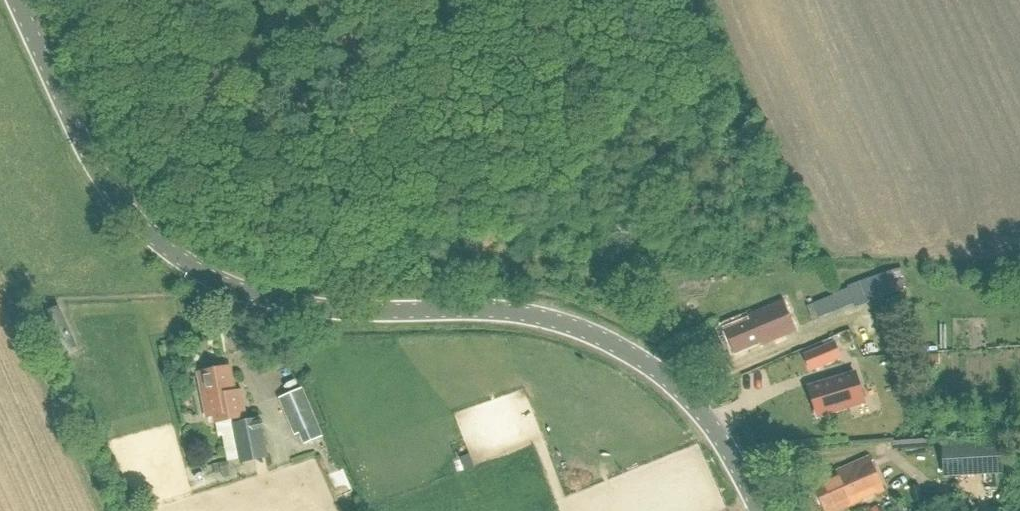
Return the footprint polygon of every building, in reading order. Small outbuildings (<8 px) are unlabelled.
[(859,282),(807,306),(813,319),(855,302),(857,307),(899,291),(897,284),(906,282),(901,268),(859,282)] [(724,326),(734,351),(758,342),(760,345),(795,332),(782,299),(746,313),(748,317),(724,326)] [(76,347),(75,344),(58,307),(37,316),(55,356),(76,347)] [(958,368),(972,364),(968,350),(953,355),(958,368)] [(807,391),(817,417),(862,400),(852,374),(834,380),(831,371),(833,369),(828,354),(802,364),(807,379),(810,378),(814,388),(807,391)] [(228,367),(197,372),(206,418),(214,416),(215,423),(245,417),(240,390),(229,393),(228,385),(231,385),(228,367)] [(318,425),(302,388),(278,398),(293,435),(318,425)] [(242,462),(266,456),(259,419),(235,424),(242,462)] [(1005,472),(1003,440),(942,444),(944,477),(1005,472)] [(867,457),(835,471),(837,475),(814,485),(825,510),(834,510),(882,491),(867,457)] [(213,465),(217,483),(234,480),(230,461),(213,465)]
